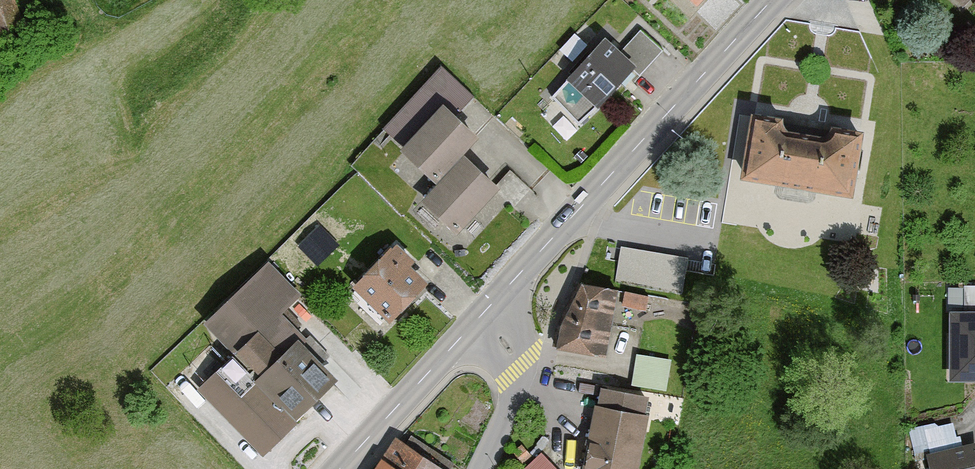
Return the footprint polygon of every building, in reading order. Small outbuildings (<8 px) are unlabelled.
[(23,25),(14,0),(0,0),(0,33),(23,25)] [(692,9),(700,0),(684,0),(692,9)] [(959,9),(971,0),(950,0),(959,9)] [(548,97),(575,126),(627,72),(636,78),(659,54),(635,36),(618,53),(601,39),(592,45),(573,31),(547,68),(564,81),(548,97)] [(442,106),(398,153),(433,188),(421,205),(455,235),(501,190),(461,159),(479,139),(442,106)] [(855,123),(753,108),(745,165),(846,180),(855,123)] [(614,278),(684,286),(688,250),(619,242),(614,278)] [(393,243),(349,288),(387,325),(428,284),(393,243)] [(176,375),(259,460),(335,379),(284,313),(298,302),(265,261),(201,326),(210,337),(176,375)] [(605,357),(618,290),(581,284),(557,348),(605,357)] [(952,307),(951,372),(974,372),(974,308),(952,307)] [(631,379),(666,385),(671,354),(637,348),(631,379)] [(601,387),(582,468),(636,468),(647,397),(601,387)] [(397,438),(376,468),(441,468),(397,438)] [(926,459),(929,468),(974,468),(974,443),(926,459)] [(521,468),(551,468),(538,454),(521,468)]
